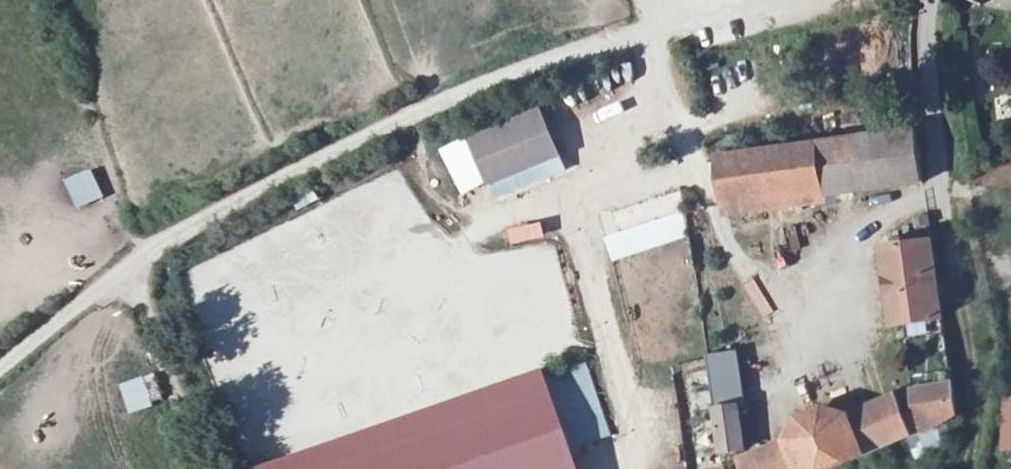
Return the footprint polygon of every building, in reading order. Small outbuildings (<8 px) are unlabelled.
[(545,111),(475,142),(494,185),(564,155),(545,111)] [(909,125),(719,155),(728,209),(920,181),(909,125)] [(90,169),(63,181),(76,210),(103,198),(90,169)] [(601,210),(603,228),(676,218),(674,199),(601,210)] [(682,209),(603,235),(612,261),(690,236),(682,209)] [(949,318),(932,220),(917,220),(922,246),(888,252),(903,326),(949,318)] [(154,374),(119,383),(126,413),(162,404),(154,374)] [(296,468),(579,468),(546,379),(296,468)] [(946,414),(961,406),(956,382),(913,390),(918,410),(943,404),(946,414)] [(1002,395),(1002,451),(1010,451),(1010,395),(1002,395)] [(855,421),(871,457),(920,433),(904,403),(855,421)] [(811,468),(842,468),(871,457),(855,421),(848,407),(794,429),(801,445),(811,468)] [(722,410),(729,454),(748,453),(742,409),(722,410)] [(801,445),(747,465),(750,468),(811,468),(801,445)]
